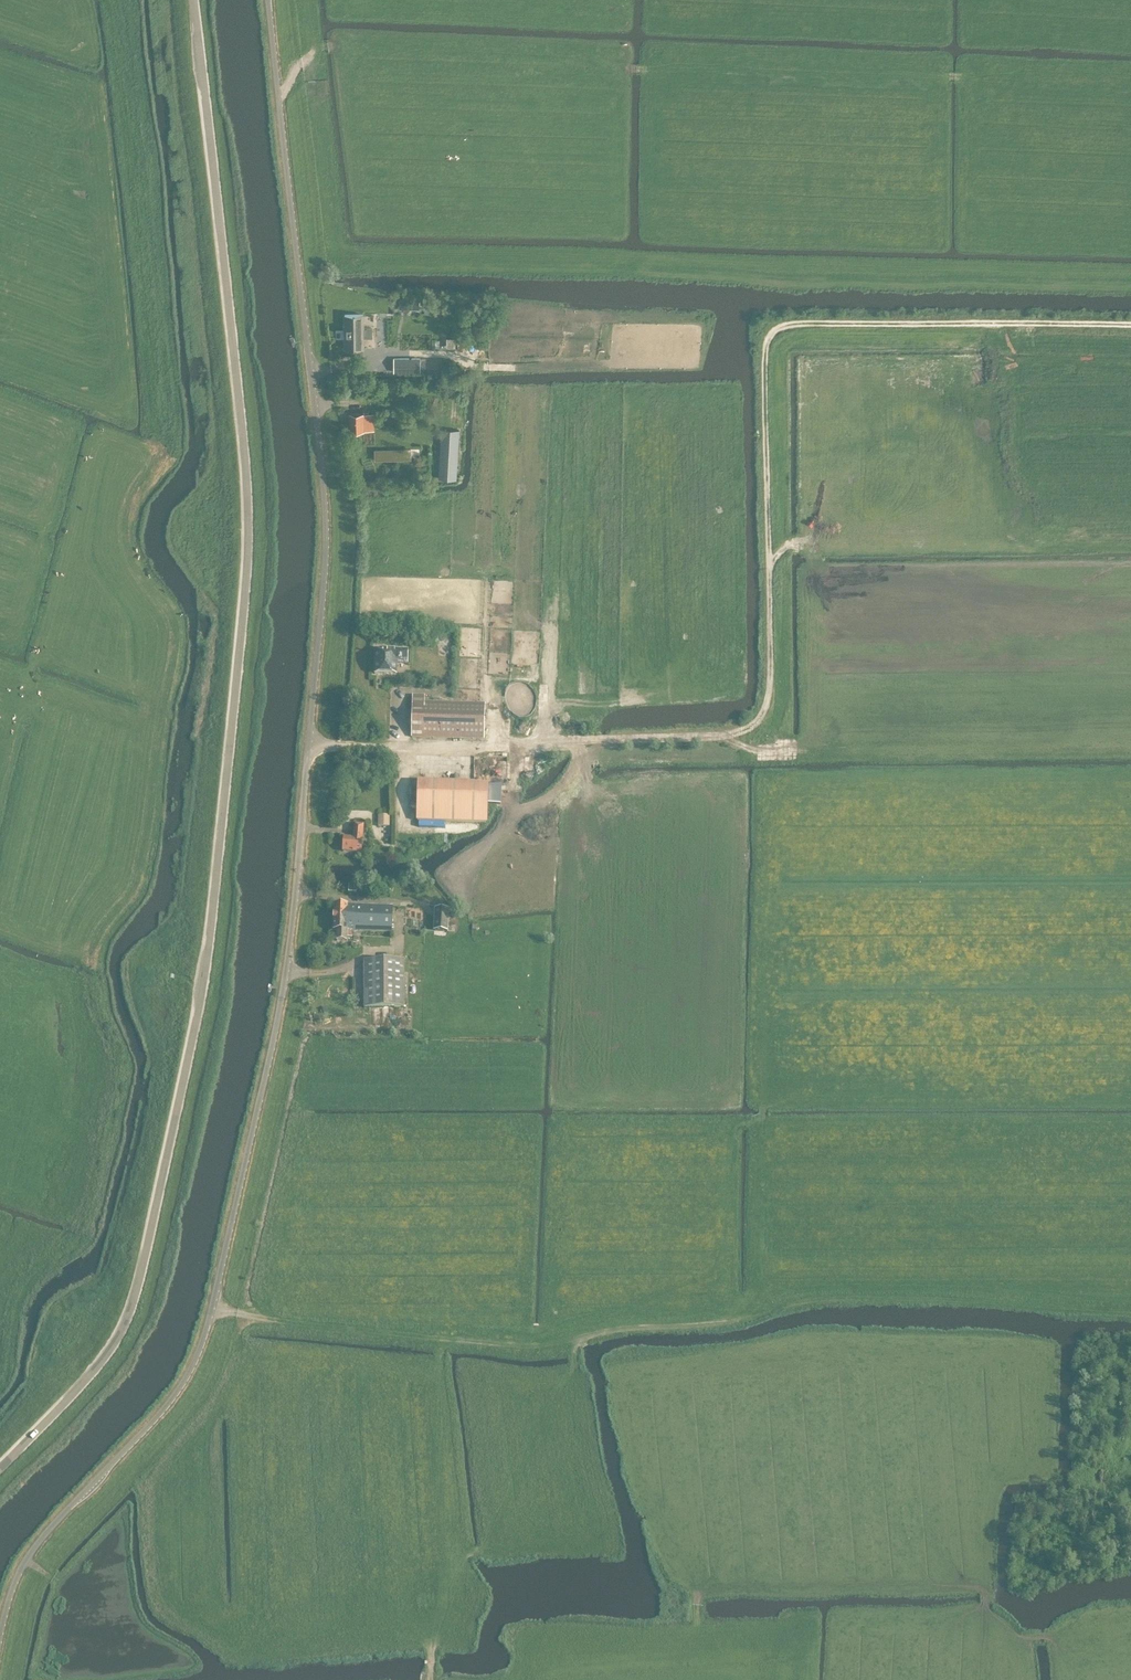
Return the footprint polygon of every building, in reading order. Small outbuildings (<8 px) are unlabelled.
[(345,347),(363,347),(363,313),(344,314),(345,347)] [(455,337),(446,337),(446,346),(454,346),(455,337)] [(393,371),(420,371),(420,357),(393,357),(393,371)] [(350,430),(373,429),(372,412),(350,412),(350,430)] [(456,478),(459,429),(441,428),(438,477),(456,478)] [(375,458),(399,458),(398,449),(375,449),(375,458)] [(374,636),(356,635),(355,662),(373,663),(374,636)] [(408,660),(408,649),(375,649),(375,673),(396,673),(397,660),(408,660)] [(484,738),(485,703),(424,701),(424,695),(413,694),(411,736),(484,738)] [(489,787),(418,785),(416,823),(488,826),(489,787)] [(563,799),(551,815),(558,820),(570,805),(563,799)] [(377,825),(389,825),(389,814),(377,814),(377,825)] [(343,851),(361,852),(363,824),(354,823),(353,837),(344,836),(343,851)] [(348,884),(348,888),(348,892),(356,893),(356,884),(348,884)] [(413,899),(413,909),(429,910),(429,900),(413,899)] [(351,937),(351,930),(391,931),(392,906),(334,904),(333,929),(337,929),(337,940),(347,941),(347,937),(351,937)] [(435,907),(434,930),(447,931),(447,930),(448,908),(436,908),(435,907)] [(424,912),(423,921),(414,920),(414,926),(427,926),(428,912),(424,912)] [(366,1007),(403,1006),(402,959),(365,960),(366,1007)]
